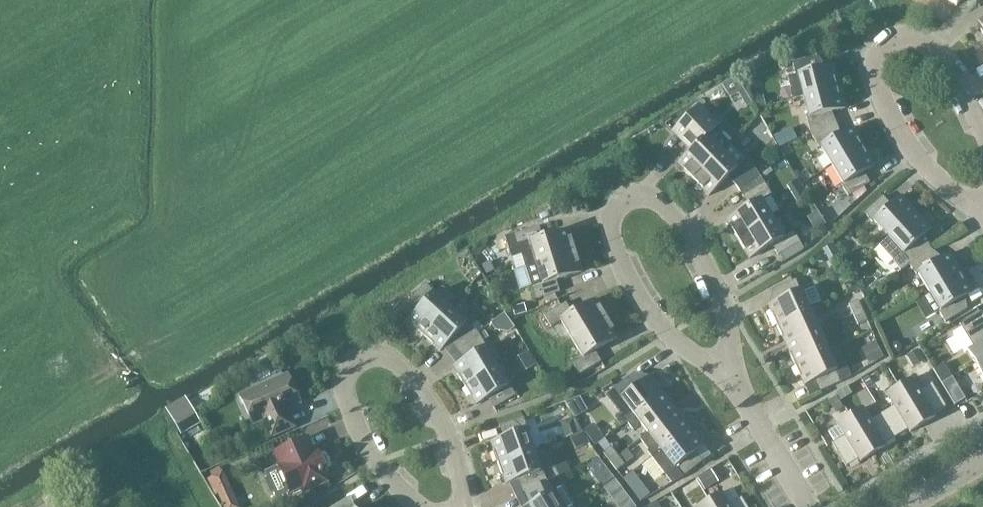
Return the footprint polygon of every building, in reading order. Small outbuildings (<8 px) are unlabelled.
[(792,64),(796,76),(787,78),(793,99),(803,97),(839,87),(833,66),(820,69),(817,57),(792,64)] [(736,77),(722,86),(728,96),(730,98),(738,94),(744,90),(742,87),(736,77)] [(845,109),(839,87),(803,97),(808,118),(807,118),(811,134),(836,124),(831,112),(845,109)] [(698,106),(677,127),(696,146),(690,151),(677,164),(693,180),(730,144),(720,134),(723,131),(698,106)] [(820,147),(832,166),(864,146),(852,128),(841,135),(836,124),(811,134),(819,148),(820,147)] [(779,133),(773,136),(779,148),(785,145),(779,133)] [(745,159),(730,144),(693,180),(708,196),(727,178),(736,186),(754,169),(745,159)] [(875,166),(864,146),(832,166),(843,184),(841,185),(848,196),(869,183),(863,173),(875,166)] [(821,165),(811,168),(818,187),(828,184),(821,165)] [(749,207),(726,221),(738,240),(772,219),(782,213),(771,195),(764,184),(742,197),(749,207)] [(873,222),(888,238),(916,213),(901,196),(890,205),(882,196),(864,213),(872,223),(873,222)] [(772,219),(738,240),(749,259),(772,245),(778,256),(800,242),(793,231),(782,213),(772,219)] [(931,229),(916,213),(888,238),(903,254),(894,262),(900,271),(909,264),(929,248),(920,238),(931,229)] [(522,255),(525,267),(575,252),(568,230),(543,238),(539,227),(506,237),(512,258),(522,255)] [(487,249),(479,252),(483,263),(500,258),(491,231),(482,234),(487,249)] [(937,261),(929,248),(909,264),(915,275),(917,274),(928,292),(961,273),(949,254),(937,261)] [(575,252),(525,267),(535,300),(560,292),(556,281),(581,273),(575,252)] [(960,299),(972,292),(969,286),(974,283),(966,270),(961,273),(928,292),(940,311),(939,312),(945,322),(967,309),(960,299)] [(767,306),(777,326),(810,311),(823,305),(814,285),(800,291),(795,280),(772,290),(777,301),(767,306)] [(407,321),(424,337),(449,309),(433,294),(434,293),(425,284),(408,303),(417,311),(407,321)] [(561,322),(571,340),(606,319),(595,300),(572,313),(566,303),(544,316),(551,328),(561,322)] [(848,305),(853,315),(862,311),(858,300),(848,305)] [(465,324),(449,309),(424,337),(440,352),(449,342),(457,351),(478,334),(466,323),(465,324)] [(819,331),(810,311),(777,326),(786,346),(819,331)] [(867,321),(862,311),(853,315),(858,325),(867,321)] [(952,332),(965,352),(967,351),(975,363),(982,358),(982,315),(981,311),(959,324),(961,327),(952,332)] [(617,338),(606,319),(571,340),(582,357),(572,363),(579,375),(601,362),(595,352),(617,338)] [(795,365),(828,350),(819,331),(786,346),(795,365)] [(487,348),(478,334),(457,351),(465,360),(453,367),(464,386),(496,367),(485,348),(487,348)] [(828,350),(795,365),(804,385),(813,381),(818,392),(841,382),(841,381),(851,376),(837,347),(828,351),(828,350)] [(893,362),(908,358),(906,347),(890,351),(893,362)] [(416,372),(428,356),(420,349),(407,365),(416,372)] [(975,363),(982,376),(982,375),(982,358),(975,363)] [(508,386),(496,367),(464,386),(476,406),(488,398),(494,409),(515,396),(509,385),(508,386)] [(634,373),(614,388),(605,395),(619,414),(615,418),(621,426),(627,422),(635,416),(663,394),(650,376),(641,383),(634,373)] [(272,437),(294,427),(286,409),(300,403),(288,375),(240,397),(253,425),(264,420),(272,437)] [(954,405),(965,399),(967,402),(972,399),(965,387),(960,390),(952,377),(941,384),(954,405)] [(911,378),(899,386),(922,425),(935,417),(933,415),(946,407),(932,383),(919,391),(911,378)] [(922,425),(899,386),(886,393),(894,406),(882,413),(896,437),(908,430),(909,432),(922,425)] [(663,394),(635,416),(627,422),(633,430),(641,424),(648,433),(677,411),(663,394)] [(862,408),(849,416),(873,454),(885,447),(884,444),(896,437),(882,413),(870,420),(862,408)] [(677,411),(648,433),(640,439),(649,451),(647,452),(652,458),(690,428),(677,411)] [(873,454),(849,416),(837,423),(838,426),(828,432),(834,442),(832,443),(846,467),(859,459),(860,462),(873,454)] [(490,442),(498,463),(533,451),(526,430),(527,430),(523,418),(499,426),(503,438),(490,442)] [(690,428),(652,458),(671,484),(682,477),(702,462),(695,452),(703,446),(690,428)] [(281,465),(279,466),(265,473),(267,478),(264,479),(271,494),(274,493),(276,499),(303,487),(304,491),(326,481),(322,472),(327,469),(328,466),(328,462),(326,459),(324,456),(321,454),(315,457),(307,439),(276,453),(281,465)] [(611,447),(603,453),(610,462),(618,456),(611,447)] [(540,471),(533,451),(498,463),(505,484),(518,480),(523,493),(547,482),(542,471),(540,471)] [(625,465),(618,456),(610,462),(616,471),(625,465)] [(598,458),(589,464),(596,473),(605,466),(598,458)] [(632,472),(622,479),(632,492),(642,484),(632,472)] [(711,472),(698,480),(704,490),(717,482),(711,472)] [(217,475),(208,479),(215,495),(217,494),(220,493),(229,489),(221,473),(217,475)] [(547,482),(523,493),(530,505),(527,506),(571,506),(572,506),(561,487),(563,486),(556,476),(547,482)] [(708,500),(712,506),(747,506),(741,497),(739,499),(733,489),(723,495),(721,493),(708,500)] [(619,505),(620,506),(635,506),(628,498),(619,505)]
